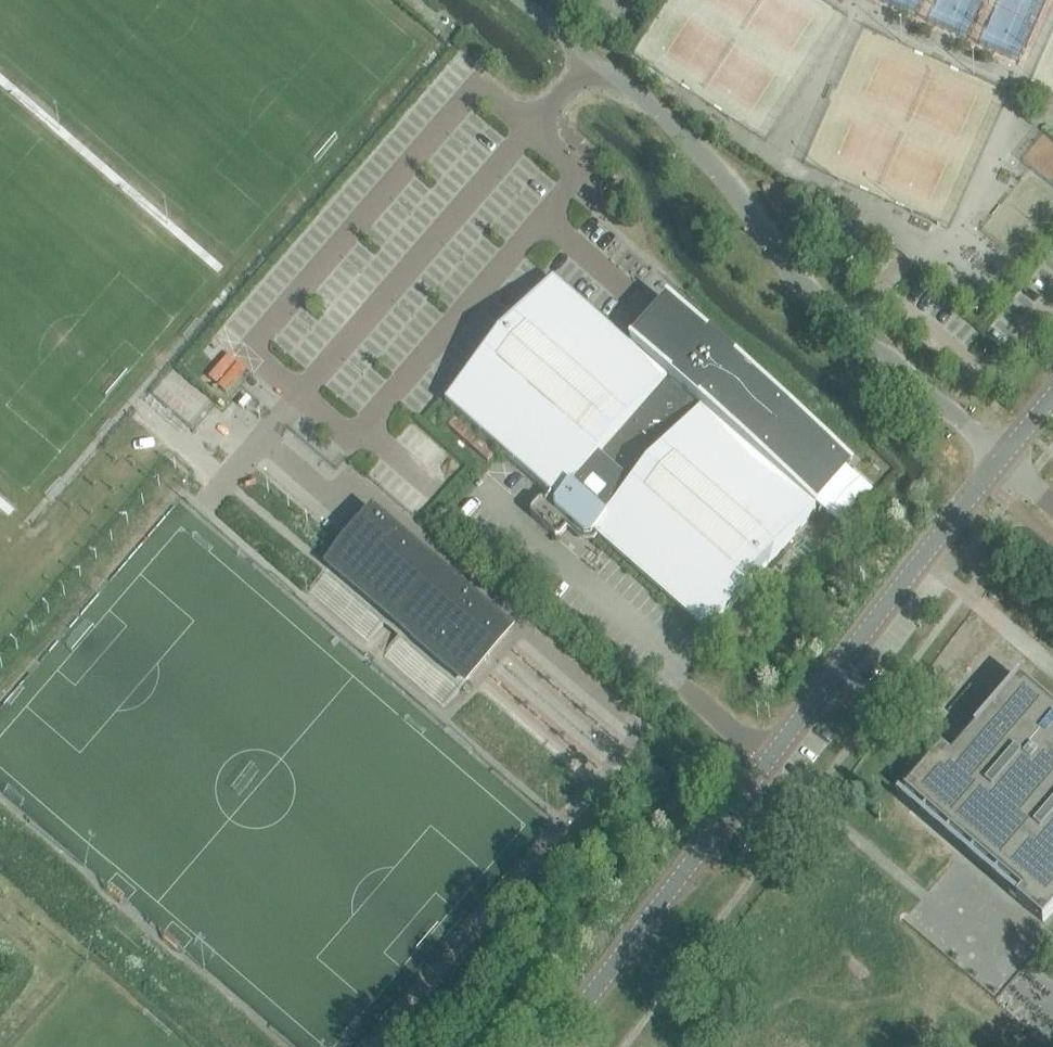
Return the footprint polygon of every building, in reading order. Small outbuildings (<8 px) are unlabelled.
[(673,307),(634,351),(553,279),(444,403),(551,497),(547,501),(539,502),(530,512),(530,516),(555,538),(559,537),(567,529),(566,522),(571,516),(581,515),(581,524),(593,534),(707,634),(816,510),(810,505),(812,502),(811,501),(845,463),(846,464),(848,461),(673,307)] [(444,707),(465,682),(508,633),(372,516),(308,590),(368,642),(390,616),(406,630),(384,655),(444,707)] [(1018,678),(950,757),(940,749),(900,795),(898,793),(895,796),(1042,922),(1052,909),(1052,708),(1018,678)]
